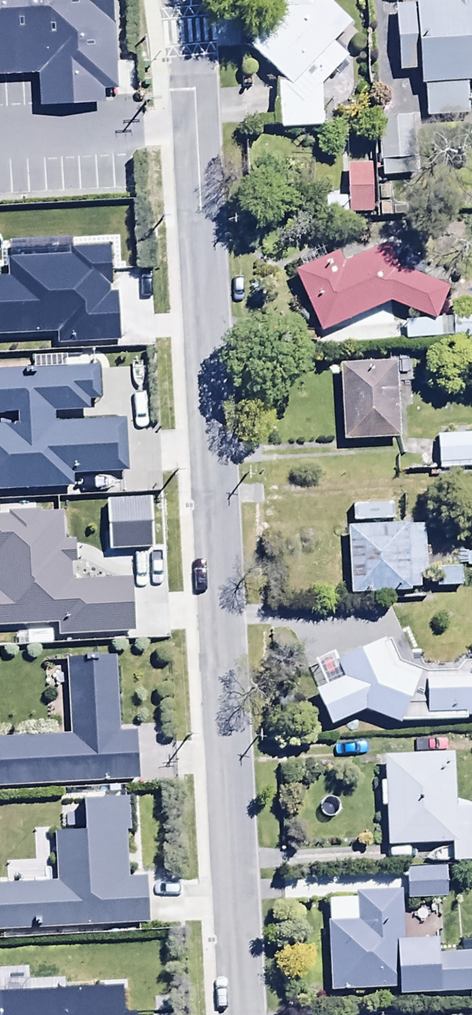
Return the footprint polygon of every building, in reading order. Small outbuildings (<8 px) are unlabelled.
[(3,41),(5,66),(104,59),(102,0),(0,0),(0,42),(3,41)] [(287,81),(277,81),(281,128),(322,128),(322,83),(348,56),(342,50),(357,35),(348,27),(352,23),(328,0),(276,0),(237,41),(248,50),(251,47),(287,81)] [(394,9),(398,71),(417,70),(418,85),(424,85),(425,118),(467,115),(465,82),(471,82),(471,0),(441,0),(441,1),(414,3),(415,8),(394,9)] [(413,117),(377,117),(377,161),(380,161),(380,178),(403,178),(403,157),(413,157),(413,117)] [(370,168),(346,168),(347,206),(371,205),(370,168)] [(322,332),(387,303),(434,322),(448,288),(397,268),(387,245),(342,265),(336,252),(294,270),(322,332)] [(451,340),(471,340),(471,303),(451,303),(451,340)] [(439,323),(404,323),(404,340),(439,340),(439,323)] [(386,363),(340,364),(343,438),(400,436),(394,371),(409,371),(408,357),(386,358),(386,363)] [(437,463),(471,463),(471,435),(437,435),(437,463)] [(352,505),(354,521),(394,519),(393,504),(352,505)] [(427,574),(424,523),(348,528),(351,593),(419,589),(419,575),(427,574)] [(436,567),(436,588),(464,587),(464,567),(436,567)] [(401,721),(467,721),(467,716),(471,716),(471,659),(460,660),(455,668),(421,668),(421,657),(409,657),(403,638),(390,642),(388,638),(335,657),(343,678),(315,688),(329,726),(367,709),(400,725),(401,721)] [(452,843),(453,861),(471,860),(471,806),(454,802),(453,752),(383,755),(384,781),(381,781),(382,807),(387,807),(388,846),(452,843)] [(337,920),(327,920),(329,990),(405,987),(402,891),(357,892),(358,904),(337,905),(337,920)] [(432,994),(470,993),(470,999),(471,999),(471,939),(461,939),(462,952),(431,953),(432,994)]
